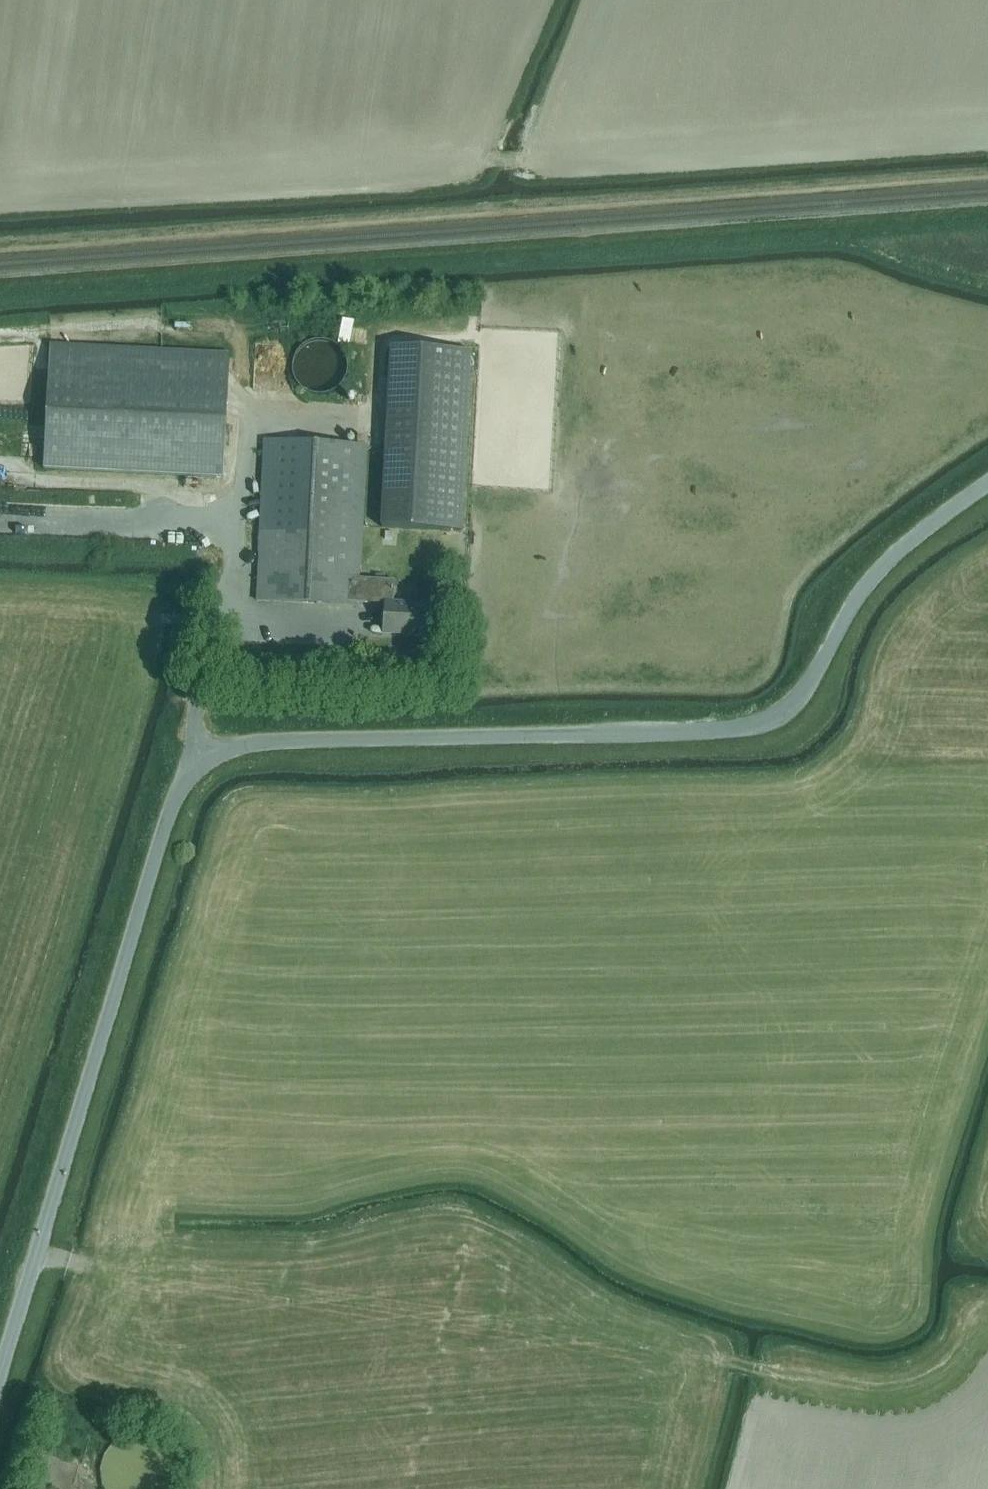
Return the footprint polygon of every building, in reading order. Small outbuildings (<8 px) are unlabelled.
[(342,344),(354,346),(359,321),(346,319),(342,344)] [(347,370),(347,367),(347,364),(347,361),(346,360),(345,357),(344,354),(343,352),(341,350),(340,348),(337,346),(335,345),(333,343),(330,342),(328,341),(326,341),(324,340),(320,340),(315,340),(314,341),(311,342),(307,343),(305,345),(303,346),(301,348),(299,350),(298,352),(297,354),(295,356),(295,358),(294,361),(293,362),(293,364),(293,366),(293,368),(293,371),(294,374),(295,376),(296,379),(297,382),(299,384),(301,386),(303,388),(305,390),(307,391),(310,392),(313,393),(315,394),(316,394),(320,394),(324,394),(327,394),(329,393),(332,392),(335,390),(337,389),(339,387),(341,385),(343,382),(344,381),(345,378),(346,376),(346,375),(347,373),(347,370)] [(49,344),(42,469),(223,478),(229,354),(49,344)] [(381,527),(462,531),(471,351),(391,347),(381,527)] [(428,635),(429,605),(393,603),(395,581),(359,578),(366,445),(265,440),(257,601),(357,606),(357,602),(385,604),(384,633),(428,635)]
